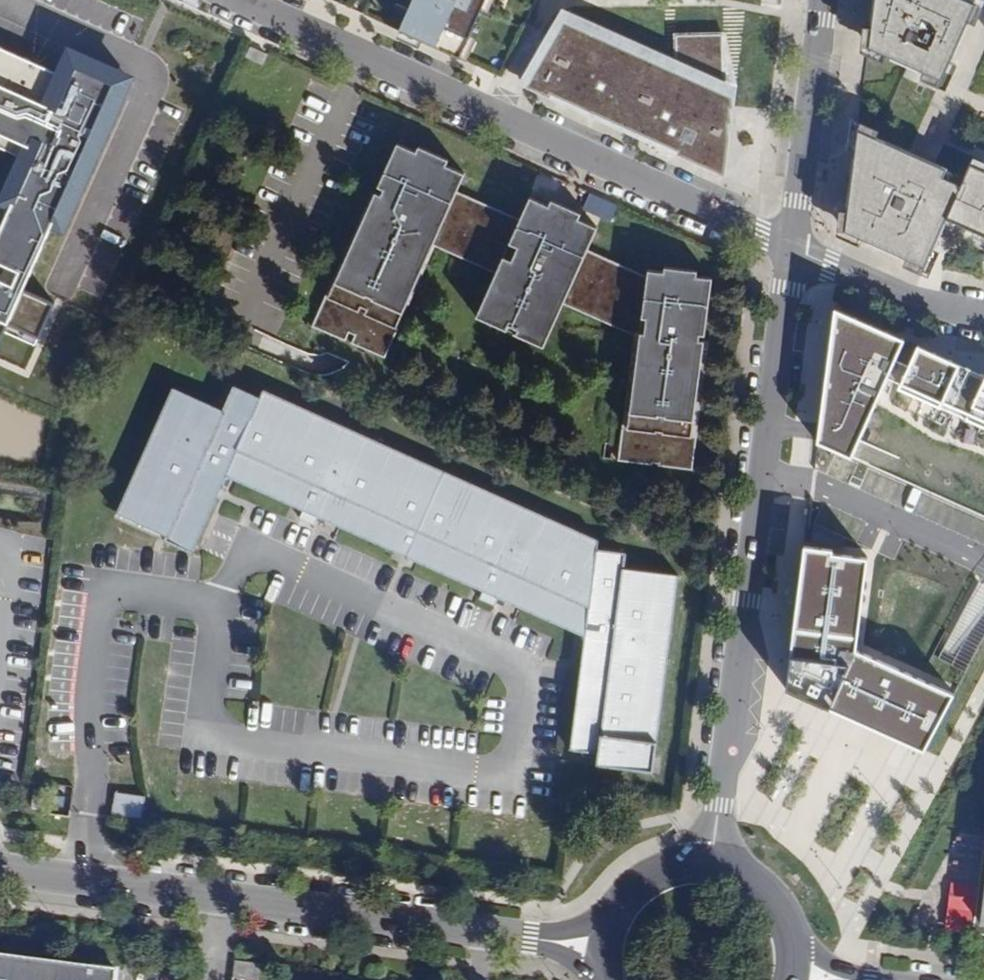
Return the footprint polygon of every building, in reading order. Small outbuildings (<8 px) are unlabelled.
[(391,15),(461,44),(479,0),(397,0),(391,15)] [(933,0),(872,0),(865,60),(936,93),(971,18),(933,0)] [(674,66),(557,12),(518,90),(719,171),(736,95),(723,35),(672,36),(674,66)] [(19,133),(0,178),(0,332),(134,74),(63,43),(50,64),(0,41),(0,125),(19,133)] [(267,55),(249,47),(241,65),(259,72),(267,55)] [(854,135),(834,239),(917,275),(938,231),(983,249),(983,174),(968,167),(956,194),(854,135)] [(596,226),(577,218),(575,224),(545,211),(548,205),(529,196),(519,219),(456,191),(464,173),(445,164),(448,159),(418,146),(415,151),(396,143),(376,187),(383,190),(380,195),(372,191),(311,325),(345,340),(348,332),(354,334),(350,342),(384,357),(434,245),(495,273),(489,287),(556,317),(562,303),(634,335),(618,460),(652,464),(652,462),(658,463),(658,465),(692,470),(709,340),(699,339),(699,335),(704,336),(712,277),(696,275),(696,270),(663,266),(662,271),(646,269),(645,275),(586,249),(596,226)] [(548,205),(545,211),(575,224),(577,218),(580,213),(550,199),(548,205)] [(101,232),(94,255),(116,262),(123,239),(101,232)] [(556,317),(489,287),(475,316),(543,346),(556,317)] [(823,312),(816,447),(983,518),(983,385),(823,312)] [(174,389),(115,517),(193,551),(226,474),(585,635),(572,744),(599,746),(597,764),(653,771),(678,574),(622,567),(623,551),(596,548),(597,539),(264,392),(260,399),(235,388),(224,412),(174,389)] [(873,557),(804,555),(791,688),(927,750),(954,692),(863,647),(873,557)] [(964,929),(983,931),(983,751),(964,929)] [(114,791),(113,815),(143,816),(145,793),(114,791)] [(114,972),(0,957),(0,979),(113,979),(114,972)] [(256,967),(232,964),(231,975),(254,978),(256,967)]
